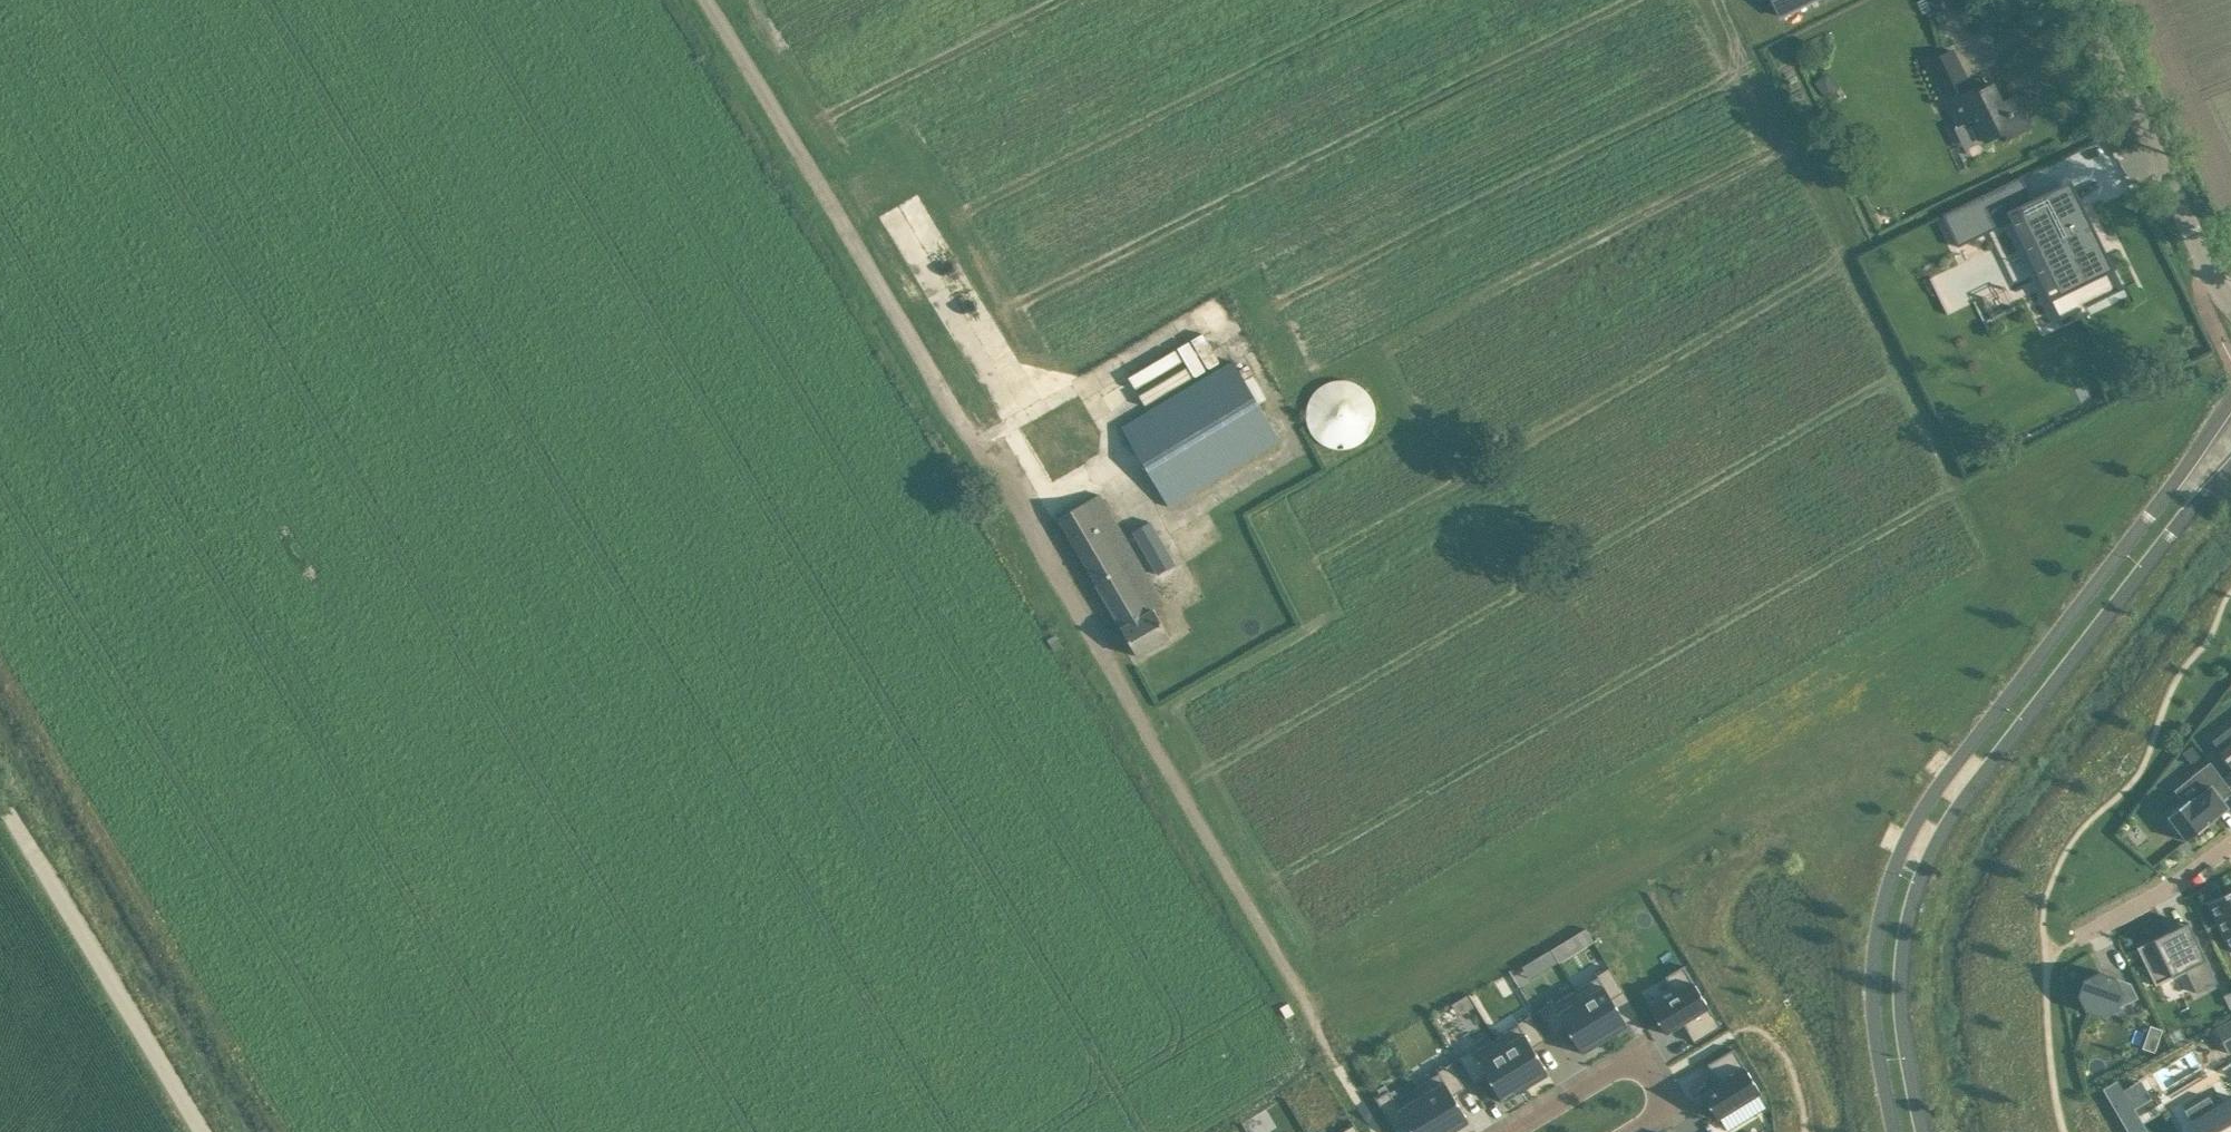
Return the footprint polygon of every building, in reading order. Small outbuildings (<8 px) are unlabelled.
[(1781,16),(1813,0),(1774,0),(1781,16)] [(1932,13),(1954,3),(1953,0),(1926,0),(1932,13)] [(2006,139),(2011,136),(2031,126),(2016,95),(2002,102),(1993,84),(1974,93),(1953,50),(1928,62),(1959,124),(1974,117),(1985,141),(2003,133),(2006,139)] [(1838,88),(1827,74),(1816,82),(1827,96),(1838,88)] [(2033,198),(2007,211),(2011,220),(2027,252),(2046,291),(2059,319),(2067,315),(2087,305),(2124,288),(2112,263),(2071,180),(2034,197),(2033,198)] [(1987,191),(1942,213),(1958,246),(2003,224),(1988,192),(1987,191)] [(1178,341),(1186,370),(1212,363),(1204,334),(1178,341)] [(1122,426),(1170,507),(1282,439),(1233,359),(1122,426)] [(1310,381),(1309,441),(1367,442),(1368,382),(1310,381)] [(1164,604),(1155,588),(1149,578),(1099,493),(1058,518),(1138,655),(1157,644),(1170,636),(1154,609),(1164,604)] [(1128,529),(1152,572),(1174,560),(1151,516),(1128,529)] [(2219,751),(2230,766),(2230,741),(2219,751)] [(2200,756),(2192,745),(2183,752),(2191,763),(2200,756)] [(2168,815),(2169,817),(2166,819),(2176,833),(2179,830),(2187,840),(2209,824),(2207,821),(2210,819),(2211,819),(2228,806),(2223,799),(2230,793),(2230,788),(2210,761),(2192,775),(2204,790),(2191,800),(2189,798),(2168,815)] [(2222,777),(2230,787),(2230,786),(2230,770),(2222,777)] [(2208,899),(2230,947),(2230,888),(2208,899)] [(2156,984),(2186,970),(2197,992),(2218,982),(2189,921),(2137,947),(2156,984)] [(1550,948),(1539,955),(1547,968),(1558,961),(1551,949),(1550,948)] [(1676,992),(1651,1008),(1666,1033),(1683,1022),(1695,1041),(1721,1026),(1709,1007),(1694,981),(1684,965),(1666,975),(1676,992)] [(1598,976),(1576,990),(1605,1038),(1628,1025),(1626,1021),(1612,998),(1624,991),(1610,967),(1597,974),(1598,976)] [(2084,978),(2078,994),(2086,1010),(2102,1016),(2116,1009),(2115,1009),(2117,1008),(2122,993),(2137,998),(2138,997),(2131,982),(2111,975),(2111,974),(2099,970),(2084,978)] [(1553,1001),(1539,1009),(1554,1033),(1566,1026),(1582,1052),(1605,1038),(1576,990),(1554,1003),(1553,1001)] [(1519,1024),(1497,1037),(1526,1087),(1549,1073),(1533,1046),(1545,1039),(1531,1015),(1518,1022),(1519,1024)] [(2216,1028),(2228,1052),(2230,1051),(2230,1020),(2216,1028)] [(2143,1047),(2155,1052),(2161,1031),(2150,1027),(2143,1047)] [(1473,1050),(1460,1057),(1475,1081),(1487,1074),(1503,1102),(1516,1094),(1516,1093),(1526,1087),(1497,1037),(1474,1051),(1473,1050)] [(1760,1089),(1734,1045),(1708,1060),(1719,1079),(1702,1090),(1717,1115),(1760,1089)] [(1416,1086),(1418,1091),(1420,1090),(1445,1131),(1451,1131),(1469,1121),(1453,1094),(1465,1087),(1451,1063),(1438,1070),(1439,1072),(1417,1086),(1416,1086)] [(1374,1095),(1376,1098),(1395,1129),(1396,1129),(1407,1122),(1413,1131),(1445,1131),(1420,1090),(1418,1091),(1398,1103),(1389,1089),(1376,1097),(1375,1095),(1374,1095)] [(2199,1131),(2230,1131),(2230,1100),(2222,1105),(2215,1092),(2188,1108),(2196,1121),(2193,1123),(2199,1131)] [(1283,1125),(1286,1131),(1303,1131),(1287,1098),(1254,1114),(1259,1124),(1267,1120),(1272,1130),(1283,1125)] [(2126,1131),(2152,1117),(2142,1099),(2116,1112),(2126,1131)] [(1354,1123),(1353,1120),(1352,1121),(1354,1124),(1342,1131),(1343,1131),(1360,1131),(1354,1123)]
